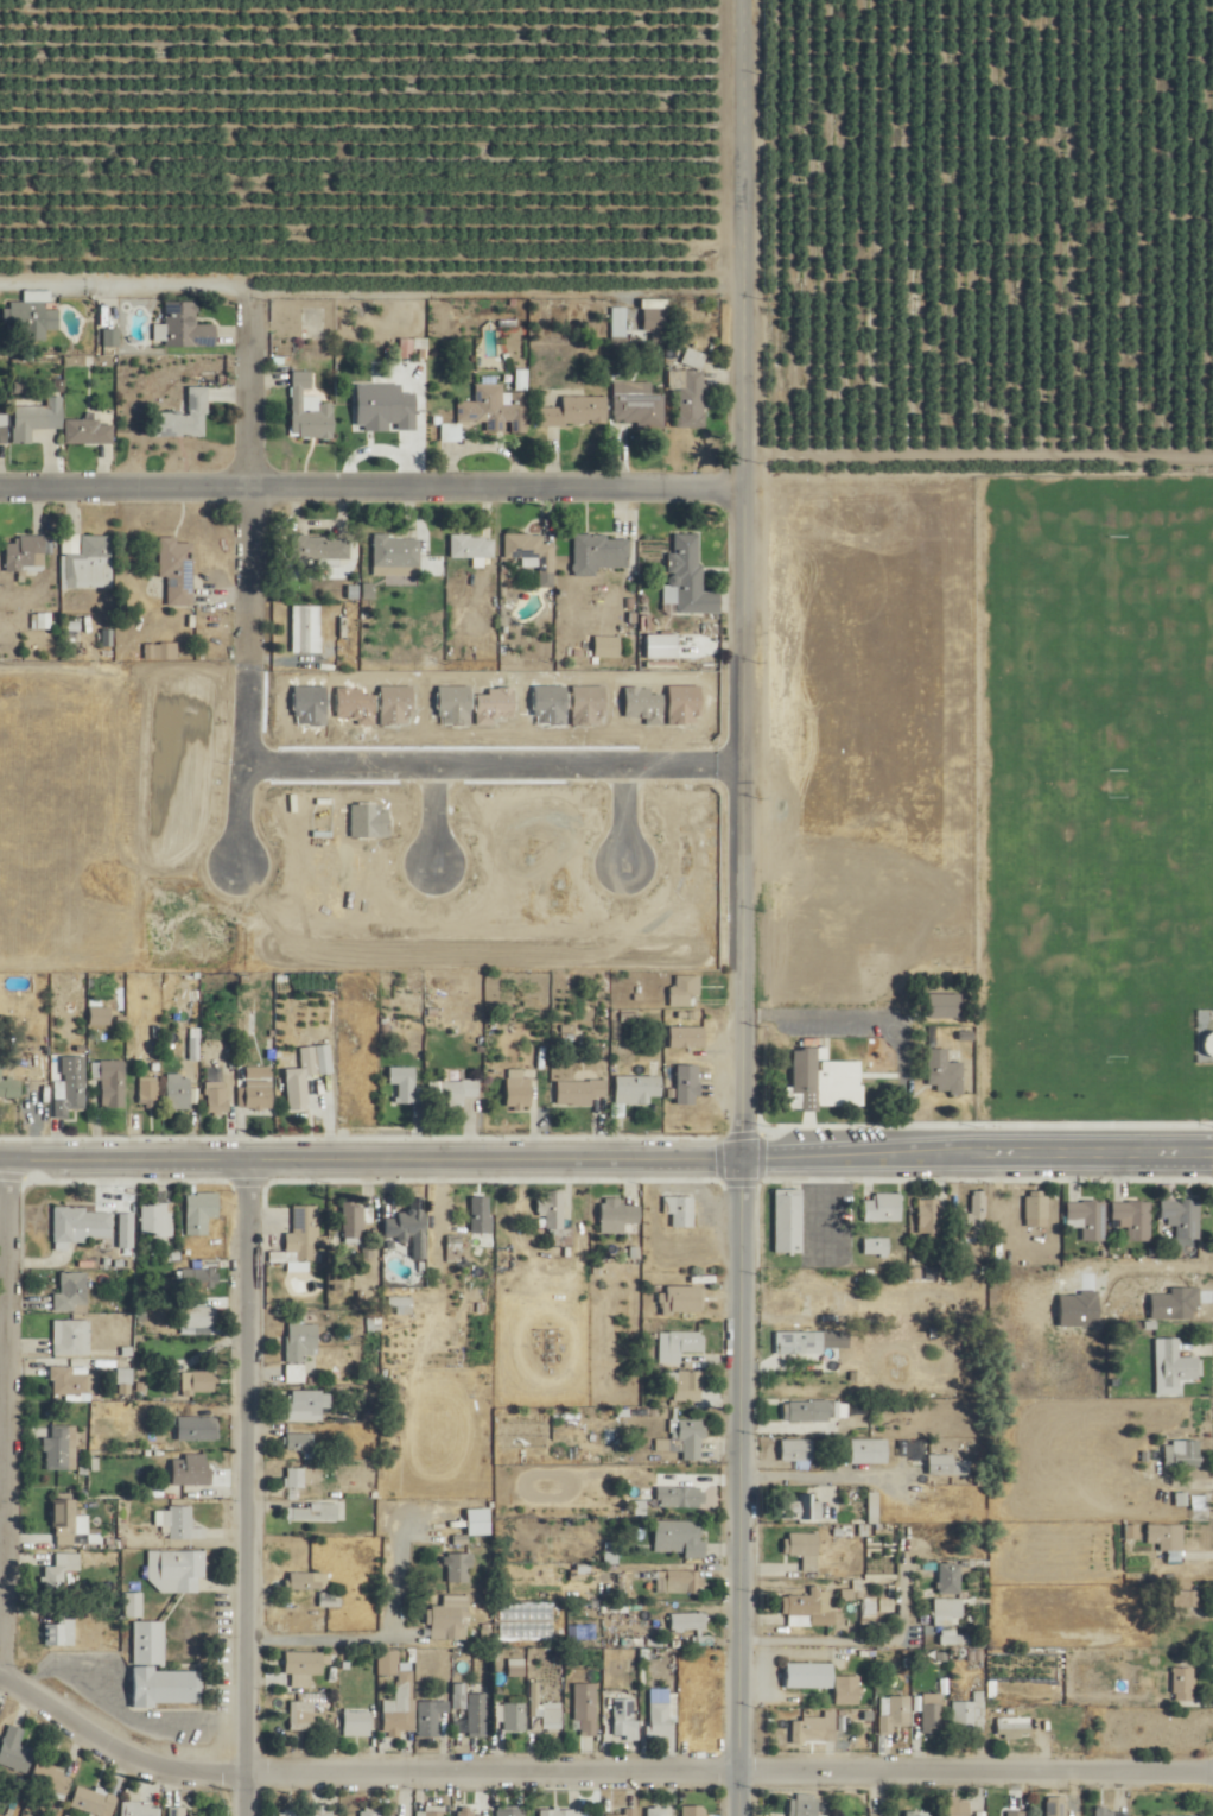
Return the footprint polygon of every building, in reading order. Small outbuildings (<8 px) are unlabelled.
[(50,291),(26,291),(25,305),(5,304),(4,326),(28,327),(27,341),(47,341),(47,329),(58,330),(59,309),(50,309),(50,291)] [(116,298),(103,298),(103,325),(116,325),(116,298)] [(630,341),(665,341),(665,300),(640,300),(640,308),(630,308),(630,341)] [(215,346),(216,325),(197,325),(197,302),(165,302),(165,345),(215,346)] [(679,428),(704,428),(704,369),(670,369),(670,389),(679,389),(679,428)] [(334,438),(334,402),(322,402),(322,393),(312,393),(312,371),(292,371),(290,438),(334,438)] [(356,398),(357,420),(389,420),(388,413),(402,413),(402,430),(415,430),(414,381),(400,382),(400,398),(356,398)] [(458,422),(486,424),(486,426),(519,427),(521,396),(500,395),(500,384),(476,383),(475,402),(458,402),(458,422)] [(189,413),(155,412),(155,436),(207,438),(208,386),(189,386),(189,413)] [(663,426),(663,393),(614,393),(614,426),(663,426)] [(32,429),(62,429),(62,396),(47,396),(47,405),(15,405),(14,444),(32,444),(32,429)] [(606,396),(561,396),(561,406),(542,406),(542,426),(606,426),(606,396)] [(66,420),(66,444),(113,444),(113,424),(100,424),(100,420),(66,420)] [(720,592),(701,592),(702,534),(669,533),(668,605),(675,605),(674,613),(720,613),(720,592)] [(544,534),(505,534),(505,559),(523,559),(523,567),(539,567),(539,587),(555,587),(555,541),(544,541),(544,534)] [(63,589),(113,588),(113,535),(65,535),(65,554),(63,554),(63,589)] [(494,558),(494,535),(451,535),(451,558),(494,558)] [(630,567),(630,536),(574,535),(574,576),(597,576),(597,567),(630,567)] [(45,537),(6,537),(6,572),(45,572),(45,537)] [(351,561),(351,537),(294,537),(294,561),(351,561)] [(420,537),(375,537),(374,569),(420,569),(420,537)] [(167,577),(167,605),(194,605),(194,540),(158,540),(158,577),(167,577)] [(293,653),(322,653),(322,606),(293,606),(293,653)] [(692,1005),(692,996),(702,996),(702,975),(674,975),(674,1005),(692,1005)] [(927,1018),(961,1018),(961,993),(927,993),(927,1018)] [(90,1025),(111,1025),(111,1007),(90,1007),(90,1025)] [(669,1048),(705,1048),(705,1026),(669,1026),(669,1048)] [(201,1039),(183,1039),(183,1061),(201,1061),(201,1039)] [(286,1070),(289,1111),(308,1109),(306,1075),(334,1073),(332,1044),(304,1046),(305,1068),(286,1070)] [(827,1061),(827,1048),(790,1047),(790,1107),(862,1107),(863,1061),(827,1061)] [(949,1048),(928,1048),(928,1092),(963,1092),(963,1062),(949,1062),(949,1048)] [(651,1076),(615,1075),(615,1103),(651,1104),(651,1097),(661,1097),(661,1060),(651,1060),(651,1076)] [(125,1108),(125,1061),(100,1061),(100,1108),(125,1108)] [(699,1104),(699,1064),(677,1064),(677,1104),(699,1104)] [(272,1065),(244,1065),(244,1087),(240,1087),(240,1110),(272,1110),(272,1065)] [(389,1084),(398,1084),(398,1103),(416,1103),(416,1066),(389,1066),(389,1084)] [(531,1107),(531,1075),(506,1075),(506,1107),(531,1107)] [(158,1077),(140,1077),(140,1107),(158,1107),(158,1077)] [(192,1109),(192,1078),(166,1078),(166,1109),(192,1109)] [(55,1080),(55,1117),(71,1117),(71,1109),(85,1109),(85,1080),(55,1080)] [(479,1101),(479,1080),(429,1080),(429,1101),(479,1101)] [(593,1105),(593,1096),(607,1096),(607,1080),(557,1080),(557,1105),(593,1105)] [(227,1115),(227,1081),(208,1081),(208,1115),(227,1115)] [(802,1254),(802,1188),(775,1188),(775,1254),(802,1254)] [(574,1228),(564,1228),(564,1190),(546,1190),(546,1199),(539,1199),(539,1230),(554,1230),(554,1256),(574,1256),(574,1228)] [(986,1243),(986,1191),(967,1191),(967,1243),(986,1243)] [(186,1235),(209,1235),(209,1217),(220,1217),(220,1192),(186,1192),(186,1235)] [(1048,1229),(1048,1192),(1026,1192),(1026,1229),(1048,1229)] [(865,1222),(901,1222),(901,1193),(865,1193),(865,1222)] [(673,1228),(695,1228),(695,1195),(665,1195),(665,1214),(673,1214),(673,1228)] [(471,1234),(496,1234),(496,1218),(490,1218),(490,1197),(471,1197),(471,1234)] [(427,1198),(410,1198),(410,1211),(396,1211),(396,1236),(412,1236),(412,1261),(427,1261),(427,1198)] [(625,1234),(625,1224),(640,1224),(640,1204),(621,1204),(621,1198),(599,1198),(599,1234),(625,1234)] [(1200,1200),(1161,1200),(1161,1227),(1177,1227),(1177,1239),(1200,1239),(1200,1200)] [(1106,1240),(1106,1201),(1067,1201),(1067,1225),(1082,1225),(1082,1240),(1106,1240)] [(1113,1201),(1113,1222),(1126,1222),(1126,1241),(1151,1241),(1151,1201),(1113,1201)] [(141,1202),(141,1237),(175,1237),(175,1202),(141,1202)] [(369,1204),(344,1204),(344,1242),(369,1242),(369,1204)] [(288,1263),(288,1271),(308,1271),(308,1261),(319,1261),(319,1206),(294,1206),(294,1234),(286,1234),(286,1252),(268,1252),(268,1263),(288,1263)] [(54,1241),(113,1241),(113,1207),(54,1207),(54,1241)] [(890,1238),(863,1238),(863,1257),(890,1257),(890,1238)] [(461,1243),(445,1243),(445,1270),(461,1270),(461,1243)] [(219,1291),(219,1269),(175,1269),(175,1291),(219,1291)] [(88,1273),(61,1273),(61,1294),(54,1294),(54,1312),(88,1312),(88,1273)] [(703,1312),(703,1286),(661,1286),(661,1312),(703,1312)] [(217,1328),(217,1307),(181,1307),(182,1328),(217,1328)] [(55,1356),(91,1356),(91,1321),(55,1321),(55,1356)] [(319,1325),(287,1325),(286,1384),(307,1384),(307,1355),(319,1355),(319,1325)] [(682,1352),(704,1352),(704,1332),(660,1332),(660,1365),(682,1365),(682,1352)] [(776,1355),(823,1355),(823,1333),(776,1333),(776,1355)] [(1156,1339),(1157,1396),(1181,1396),(1181,1381),(1202,1381),(1202,1358),(1179,1358),(1179,1339),(1156,1339)] [(90,1395),(90,1375),(74,1375),(74,1367),(53,1367),(52,1395),(90,1395)] [(216,1372),(183,1372),(183,1396),(216,1396),(216,1372)] [(705,1402),(705,1372),(668,1372),(668,1390),(674,1390),(674,1402),(705,1402)] [(323,1422),(323,1409),(331,1409),(331,1391),(288,1391),(288,1422),(323,1422)] [(832,1402),(783,1402),(783,1422),(832,1422),(832,1417),(848,1417),(848,1405),(832,1405),(832,1402)] [(220,1417),(177,1417),(177,1441),(220,1441),(220,1417)] [(703,1461),(703,1420),(672,1420),(672,1440),(683,1440),(683,1461),(703,1461)] [(70,1470),(70,1426),(52,1426),(52,1438),(44,1438),(44,1470),(70,1470)] [(286,1434),(286,1454),(315,1455),(315,1435),(286,1434)] [(888,1465),(888,1440),(851,1440),(851,1465),(888,1465)] [(781,1463),(813,1463),(813,1441),(781,1441),(781,1463)] [(1200,1468),(1200,1441),(1166,1441),(1166,1468),(1200,1468)] [(212,1485),(212,1455),(172,1455),(172,1485),(212,1485)] [(953,1455),(928,1455),(928,1477),(953,1477),(953,1455)] [(306,1468),(286,1468),(286,1488),(306,1488),(306,1468)] [(706,1508),(706,1487),(657,1487),(657,1508),(706,1508)] [(879,1493),(869,1493),(869,1524),(879,1524),(879,1493)] [(822,1521),(822,1495),(802,1495),(802,1502),(782,1502),(782,1521),(822,1521)] [(51,1500),(51,1537),(77,1537),(77,1500),(51,1500)] [(288,1505),(288,1521),(339,1521),(339,1505),(288,1505)] [(170,1539),(207,1539),(207,1528),(194,1528),(194,1508),(157,1508),(157,1527),(170,1527),(170,1539)] [(483,1508),(461,1508),(461,1530),(483,1530),(483,1508)] [(705,1558),(705,1521),(655,1521),(655,1553),(684,1553),(684,1559),(705,1558)] [(1148,1545),(1158,1545),(1158,1551),(1183,1551),(1183,1524),(1148,1524),(1148,1545)] [(819,1572),(819,1533),(785,1533),(785,1555),(804,1555),(804,1572),(819,1572)] [(206,1551),(150,1551),(150,1581),(161,1581),(161,1592),(201,1592),(201,1579),(206,1579),(206,1551)] [(81,1571),(81,1553),(55,1553),(55,1565),(44,1565),(44,1589),(65,1589),(65,1571),(81,1571)] [(471,1553),(449,1553),(449,1583),(471,1583),(471,1553)] [(962,1564),(939,1564),(939,1593),(962,1593),(962,1564)] [(668,1570),(668,1592),(703,1593),(703,1570),(668,1570)] [(328,1573),(287,1573),(287,1590),(328,1590),(328,1573)] [(791,1626),(833,1626),(833,1588),(811,1588),(811,1596),(782,1596),(783,1616),(790,1615),(791,1626)] [(1199,1590),(1175,1590),(1175,1616),(1190,1616),(1190,1608),(1199,1608),(1199,1590)] [(126,1618),(144,1618),(144,1593),(126,1593),(126,1618)] [(469,1640),(469,1596),(443,1595),(443,1607),(428,1607),(428,1640),(469,1640)] [(963,1599),(935,1599),(935,1619),(964,1618),(963,1599)] [(693,1646),(715,1646),(715,1635),(705,1635),(705,1613),(671,1613),(671,1632),(693,1632),(693,1646)] [(76,1646),(76,1614),(60,1614),(60,1623),(45,1623),(45,1646),(76,1646)] [(165,1621),(133,1621),(133,1704),(201,1705),(201,1669),(165,1669),(165,1621)] [(971,1633),(941,1633),(941,1645),(971,1645),(971,1633)] [(333,1652),(285,1652),(285,1675),(291,1675),(291,1686),(310,1686),(310,1674),(324,1675),(324,1665),(332,1665),(333,1652)] [(526,1660),(508,1660),(508,1731),(526,1731),(526,1660)] [(784,1663),(784,1688),(833,1688),(833,1663),(784,1663)] [(1173,1701),(1195,1701),(1195,1667),(1173,1667),(1173,1701)] [(413,1670),(400,1671),(400,1701),(414,1701),(413,1670)] [(836,1706),(859,1706),(859,1676),(836,1676),(836,1706)] [(575,1723),(582,1723),(582,1736),(598,1736),(598,1683),(575,1683),(575,1723)] [(722,1715),(722,1689),(710,1689),(710,1711),(687,1711),(687,1736),(710,1736),(710,1715),(722,1715)] [(986,1733),(986,1692),(975,1692),(975,1701),(954,1701),(954,1733),(986,1733)] [(651,1693),(651,1738),(672,1738),(672,1693),(651,1693)] [(489,1694),(470,1694),(470,1735),(489,1735),(489,1694)] [(922,1733),(943,1733),(943,1694),(922,1694),(922,1733)] [(881,1735),(894,1735),(894,1726),(911,1726),(911,1696),(881,1696),(881,1735)] [(638,1739),(638,1697),(613,1697),(613,1739),(638,1739)] [(315,1701),(290,1701),(290,1730),(315,1730),(315,1701)] [(440,1736),(440,1713),(450,1713),(450,1701),(419,1701),(419,1736),(440,1736)] [(563,1729),(563,1702),(541,1702),(541,1729),(563,1729)] [(384,1709),(384,1736),(405,1736),(405,1709),(384,1709)] [(371,1736),(371,1711),(344,1711),(344,1736),(371,1736)] [(836,1735),(856,1735),(856,1714),(825,1714),(825,1718),(793,1718),(793,1744),(836,1744),(836,1735)] [(1031,1718),(997,1718),(997,1739),(1031,1739),(1031,1718)] [(3,1769),(31,1769),(31,1747),(24,1747),(24,1727),(3,1727),(3,1769)] [(65,1801),(75,1775),(38,1762),(29,1787),(65,1801)] [(79,1785),(71,1806),(99,1815),(113,1815),(119,1799),(79,1785)] [(817,1794),(791,1796),(792,1815),(818,1815),(817,1794)] [(1066,1797),(1048,1797),(1048,1815),(1066,1815),(1066,1797)] [(945,1815),(969,1815),(969,1798),(945,1798),(945,1815)] [(123,1802),(123,1815),(161,1815),(162,1804),(123,1802)] [(1007,1803),(990,1803),(990,1815),(1007,1815),(1007,1803)] [(498,1806),(498,1815),(526,1815),(526,1806),(498,1806)] [(706,1806),(683,1806),(683,1815),(706,1815),(706,1806)] [(170,1807),(170,1815),(186,1815),(186,1807),(170,1807)] [(426,1807),(425,1815),(399,1815),(446,1815),(446,1807),(426,1807)] [(668,1807),(648,1807),(648,1815),(668,1815),(668,1807)]
